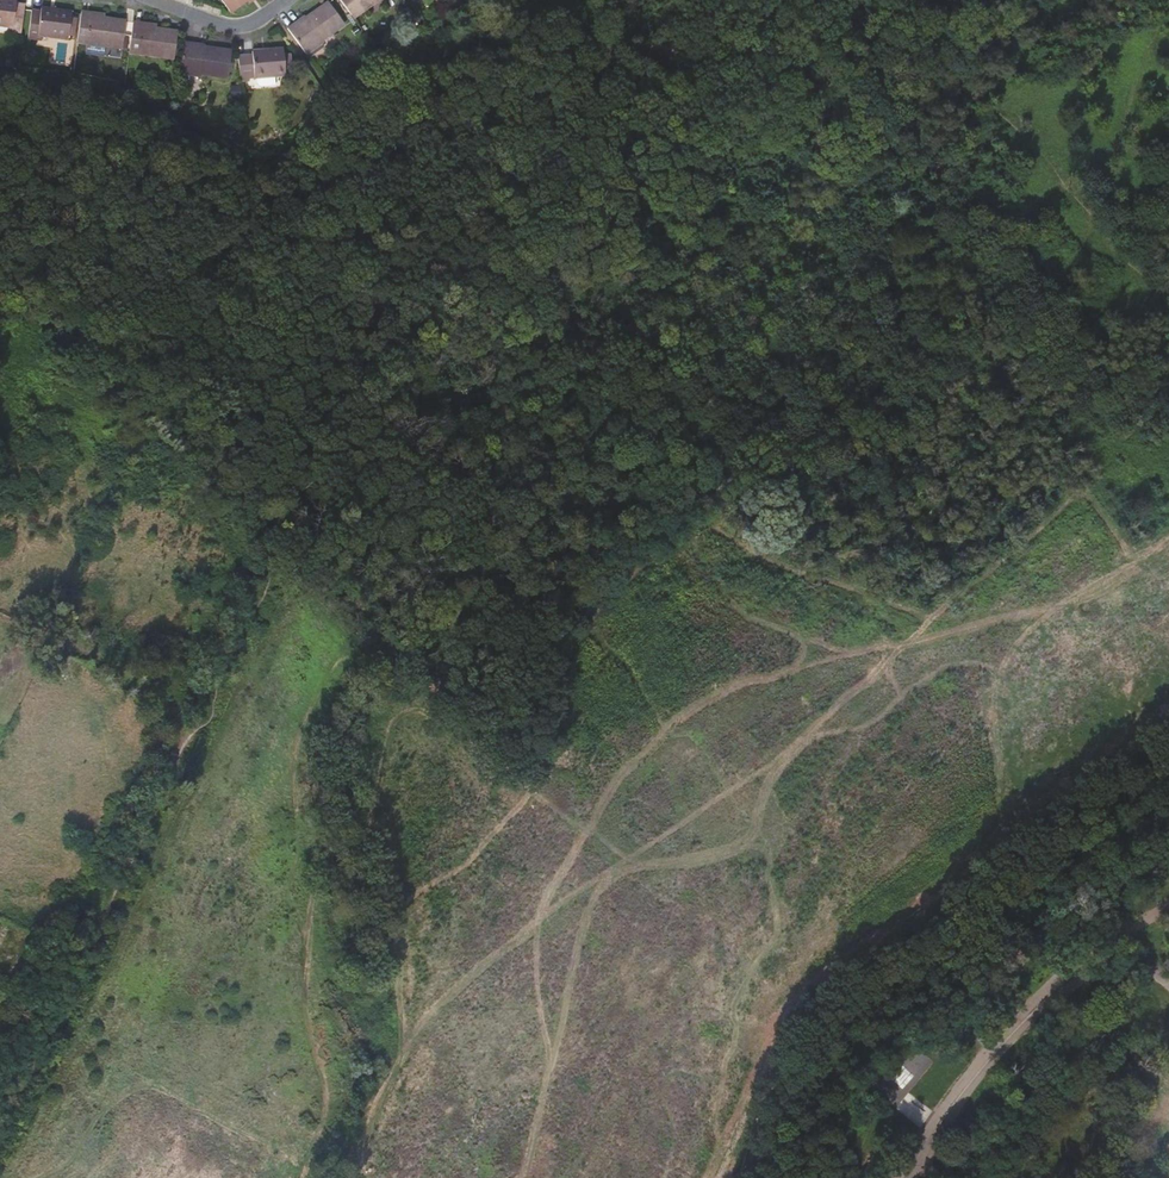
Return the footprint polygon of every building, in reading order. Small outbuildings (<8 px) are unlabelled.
[(3,0),(0,0),(0,27),(11,28),(11,33),(20,34),(23,5),(14,4),(15,1),(3,0)] [(227,10),(240,0),(220,0),(227,10)] [(325,40),(323,37),(345,22),(329,0),(302,20),(300,18),(288,27),(308,53),(325,40)] [(351,17),(374,0),(338,0),(351,17)] [(67,39),(70,12),(40,9),(40,11),(31,10),(28,39),(36,40),(37,35),(67,39)] [(80,11),(76,41),(121,47),(124,20),(102,18),(89,16),(89,12),(80,11)] [(128,52),(173,57),(176,31),(152,28),(140,27),(141,22),(132,21),(128,52)] [(201,78),(201,75),(228,79),(231,52),(198,48),(198,45),(183,43),(179,75),(201,78)] [(253,78),(284,75),(281,49),(251,51),(251,55),(236,56),(238,75),(253,74),(253,78)] [(69,604),(81,610),(87,597),(75,591),(69,604)] [(20,615),(33,611),(28,598),(15,603),(20,615)] [(45,682),(59,680),(57,669),(43,671),(45,682)]
